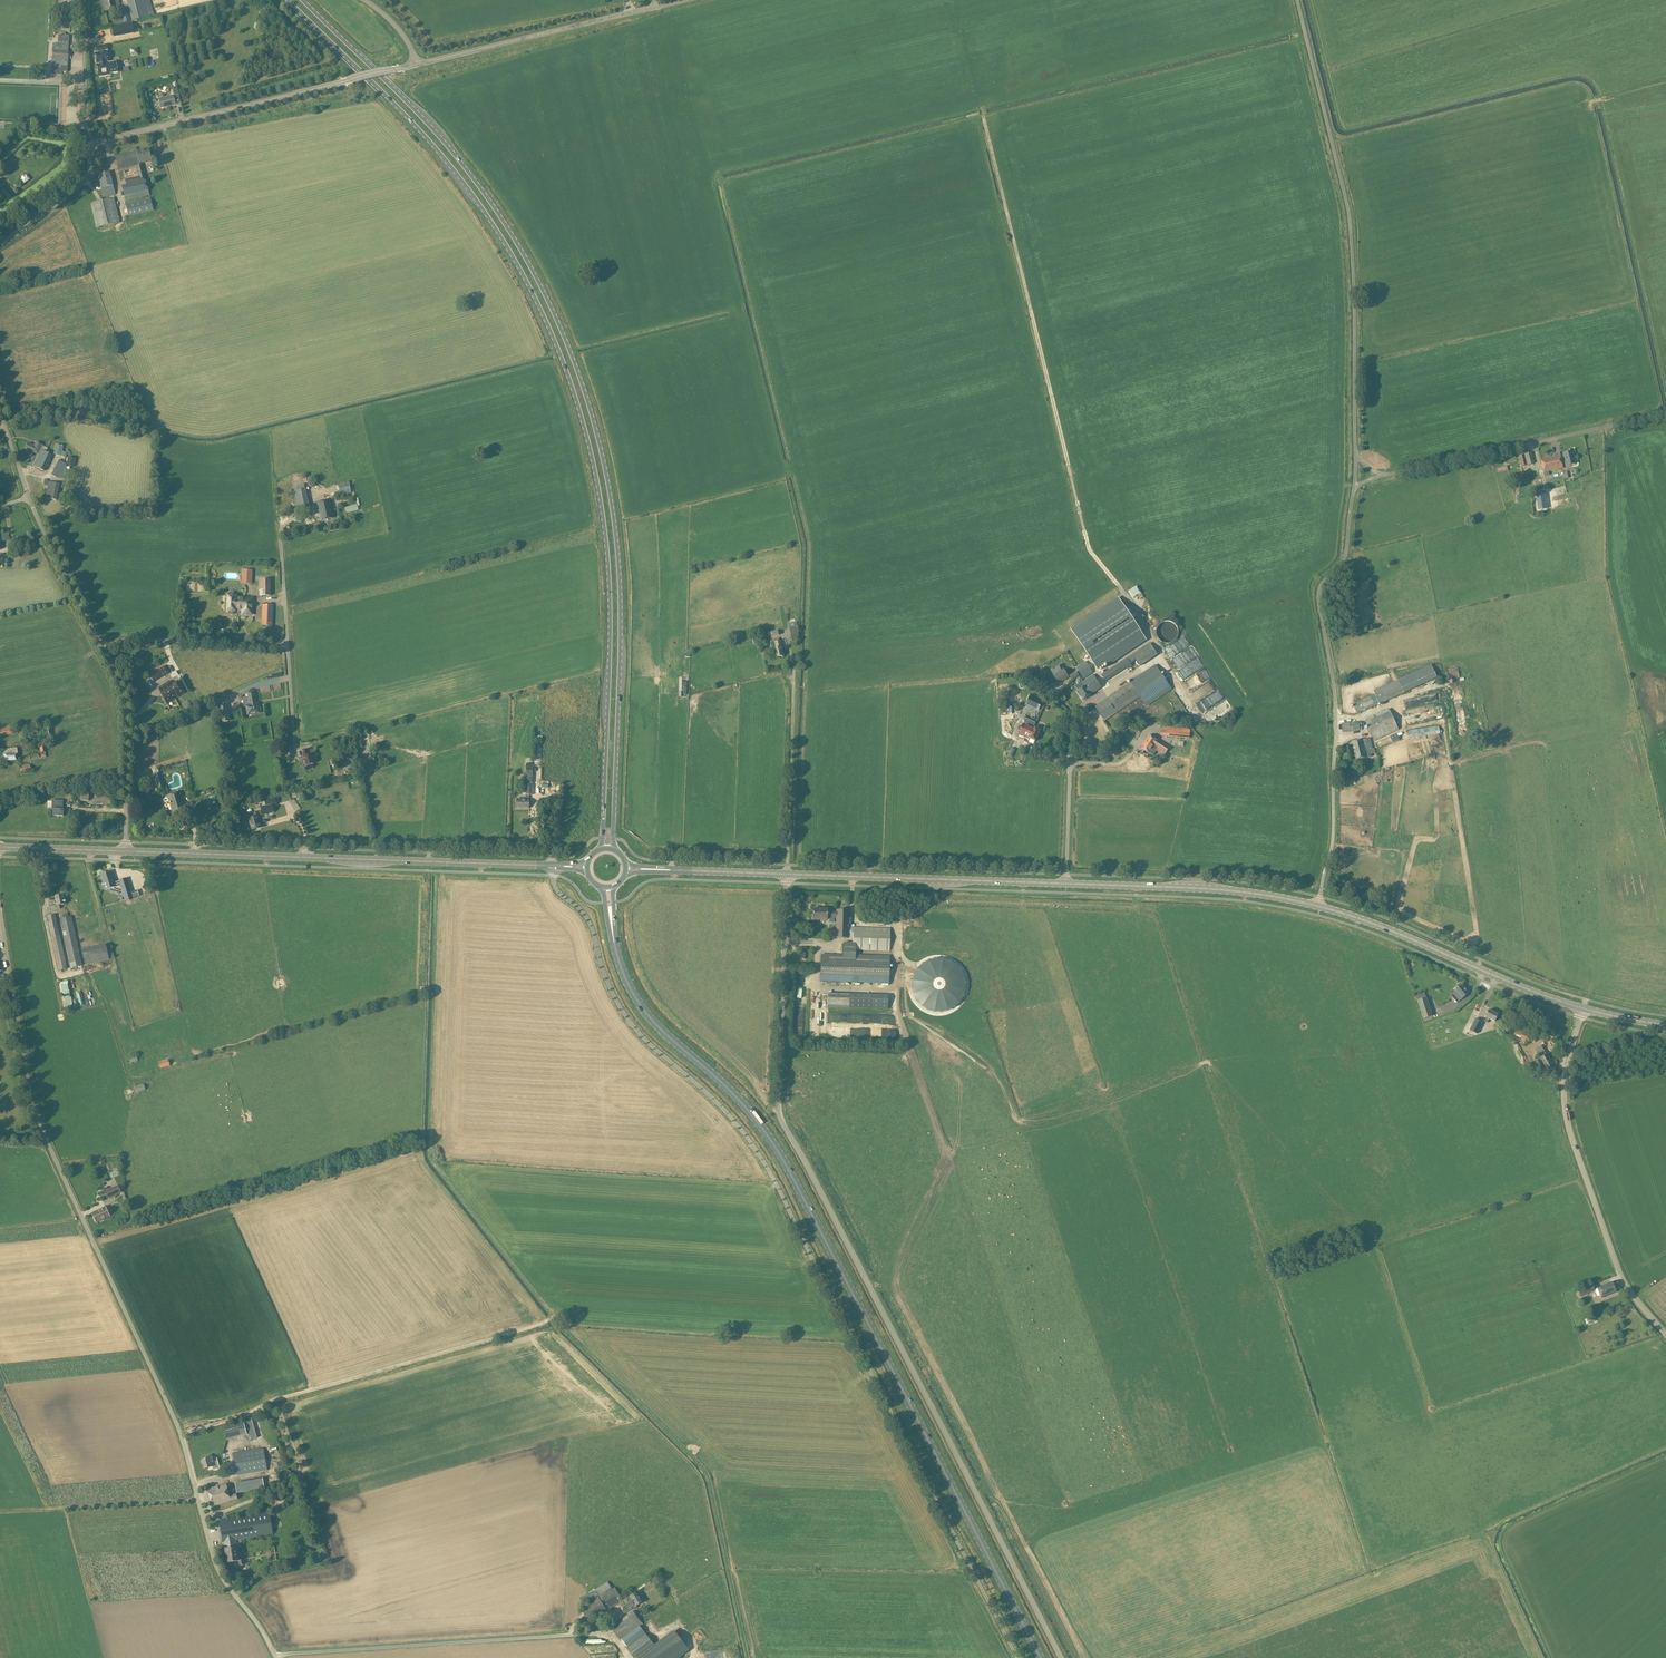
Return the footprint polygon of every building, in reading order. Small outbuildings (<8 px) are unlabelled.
[(115,1),(114,0),(103,0),(106,12),(117,9),(117,10),(119,9),(117,1),(115,1)] [(128,7),(132,21),(154,15),(153,11),(150,0),(126,0),(128,7)] [(131,21),(127,7),(119,9),(123,24),(131,21)] [(132,23),(112,27),(114,37),(134,33),(132,23)] [(67,72),(67,67),(67,66),(68,60),(68,48),(69,42),(69,36),(58,35),(58,44),(53,43),(51,75),(62,75),(62,72),(67,72)] [(108,51),(107,45),(95,46),(96,52),(95,53),(99,77),(110,75),(110,74),(118,72),(116,62),(109,63),(106,51),(108,51)] [(173,88),(177,104),(181,103),(177,87),(173,88)] [(161,108),(175,104),(173,96),(159,99),(161,108)] [(144,174),(142,164),(152,161),(149,150),(137,153),(136,151),(115,156),(118,171),(136,166),(139,177),(125,180),(126,185),(122,186),(124,197),(125,201),(150,195),(144,174)] [(98,175),(101,189),(103,198),(114,195),(116,195),(114,186),(110,172),(98,175)] [(29,180),(26,175),(25,176),(24,176),(21,178),(22,179),(20,180),(24,184),(29,180)] [(98,202),(91,203),(96,228),(115,224),(120,223),(114,198),(102,201),(98,202)] [(154,211),(151,199),(126,205),(129,217),(153,211),(154,211)] [(33,466),(44,472),(52,455),(45,452),(43,451),(45,447),(35,443),(35,444),(34,446),(27,443),(25,448),(37,454),(38,454),(33,466)] [(53,454),(66,458),(67,453),(62,451),(63,446),(56,444),(53,454)] [(1562,463),(1565,462),(1566,467),(1575,464),(1572,451),(1563,453),(1563,457),(1561,457),(1560,453),(1553,454),(1554,457),(1541,460),(1545,476),(1549,475),(1548,472),(1563,468),(1562,463)] [(1531,453),(1519,456),(1520,460),(1521,467),(1534,464),(1531,453)] [(74,467),(76,459),(68,457),(66,465),(74,467)] [(66,463),(59,460),(51,475),(56,477),(57,477),(61,479),(67,466),(65,465),(66,463)] [(60,484),(48,482),(45,498),(56,501),(60,484)] [(349,482),(338,484),(340,495),(351,492),(351,490),(349,482)] [(292,486),(293,492),(292,492),(296,509),(310,506),(306,489),(305,489),(304,484),(292,486)] [(1544,491),(1535,493),(1538,506),(1546,505),(1544,491)] [(317,503),(319,513),(320,512),(322,521),(333,518),(331,511),(332,511),(330,500),(317,503)] [(344,508),(346,514),(359,510),(356,502),(352,503),(352,506),(344,508)] [(253,570),(242,570),(241,583),(252,584),(253,570)] [(270,580),(259,580),(259,589),(260,596),(270,596),(270,580)] [(236,596),(235,596),(235,594),(234,593),(233,592),(232,592),(231,592),(230,593),(230,594),(229,596),(228,595),(227,611),(229,611),(229,612),(229,613),(230,614),(231,615),(232,615),(233,614),(234,613),(234,611),(235,611),(235,610),(242,610),(242,614),(252,615),(253,598),(236,598),(236,596)] [(1107,666),(1147,640),(1118,597),(1070,629),(1087,654),(1097,669),(1105,663),(1107,666)] [(262,626),(272,626),(273,605),(262,605),(262,622),(262,626)] [(1156,624),(1160,644),(1180,639),(1175,620),(1156,624)] [(797,622),(787,624),(788,629),(790,640),(798,639),(796,629),(798,629),(798,626),(798,627),(797,622)] [(780,641),(779,638),(770,640),(770,642),(772,649),(773,649),(775,658),(783,656),(780,641)] [(1127,658),(1101,675),(1107,683),(1111,681),(1110,679),(1127,668),(1128,670),(1132,666),(1127,658)] [(1093,673),(1086,661),(1077,667),(1076,668),(1081,675),(1083,679),(1093,673)] [(1062,680),(1063,681),(1069,677),(1061,665),(1056,667),(1060,672),(1054,676),(1056,680),(1058,683),(1062,680)] [(1117,713),(1140,697),(1147,707),(1172,689),(1156,665),(1130,682),(1131,683),(1095,707),(1105,721),(1117,713)] [(1405,693),(1437,678),(1431,665),(1373,691),(1375,694),(1353,704),(1357,715),(1379,704),(1379,705),(1405,693)] [(154,682),(169,673),(165,666),(150,674),(154,682)] [(1079,676),(1076,671),(1069,676),(1070,676),(1072,680),(1079,676)] [(1091,695),(1102,687),(1093,675),(1081,683),(1084,687),(1078,691),(1084,700),(1091,695)] [(169,682),(158,688),(163,697),(167,705),(184,693),(178,681),(172,684),(173,685),(171,686),(169,682)] [(258,704),(257,704),(255,690),(247,692),(249,705),(246,706),(247,715),(259,713),(259,712),(261,711),(260,705),(258,705),(258,704)] [(1042,699),(1031,694),(1026,705),(1038,710),(1042,699)] [(188,701),(181,704),(184,710),(191,707),(188,701)] [(229,713),(227,705),(219,707),(221,719),(222,723),(230,722),(229,713)] [(1399,730),(1389,709),(1364,720),(1374,741),(1399,730)] [(1001,719),(1002,733),(1012,732),(1011,719),(1001,719)] [(1360,731),(1359,722),(1342,724),(1342,732),(1360,731)] [(1019,735),(1030,740),(1031,739),(1035,741),(1040,730),(1035,728),(1024,723),(1019,735)] [(0,728),(0,730),(1,736),(13,734),(11,726),(0,728)] [(1161,726),(1160,736),(1187,739),(1189,739),(1190,729),(1161,726)] [(1439,726),(1408,730),(1409,738),(1440,734),(1439,726)] [(1397,733),(1390,736),(1393,742),(1400,740),(1397,733)] [(1141,748),(1150,754),(1153,756),(1156,751),(1164,756),(1169,747),(1149,735),(1141,748)] [(1361,760),(1366,758),(1371,757),(1371,754),(1375,753),(1374,748),(1372,749),(1370,738),(1351,742),(1356,761),(1361,760)] [(28,754),(29,759),(45,758),(44,750),(42,751),(42,747),(39,748),(40,753),(28,754)] [(284,757),(292,755),(290,747),(282,749),(284,757)] [(17,748),(2,749),(4,765),(19,763),(18,753),(17,753),(17,748)] [(312,749),(307,751),(306,749),(302,750),(304,761),(306,766),(314,764),(312,755),(314,754),(312,749)] [(290,763),(285,765),(288,778),(297,776),(294,765),(290,766),(290,763)] [(165,789),(160,773),(153,775),(156,787),(158,791),(159,791),(165,789)] [(526,795),(525,800),(517,799),(517,808),(529,809),(529,800),(529,795),(533,795),(533,785),(525,785),(525,795),(526,795)] [(294,793),(297,799),(305,796),(302,790),(294,793)] [(167,796),(173,813),(174,819),(187,815),(185,809),(185,810),(180,792),(167,796)] [(63,801),(57,801),(52,801),(52,809),(53,809),(53,816),(63,816),(63,812),(63,809),(63,804),(63,801)] [(272,804),(260,807),(263,816),(275,812),(272,804)] [(248,814),(249,818),(253,830),(261,828),(256,812),(248,814)] [(111,871),(100,875),(105,890),(116,886),(117,886),(117,889),(119,888),(120,893),(121,895),(128,893),(129,893),(125,879),(117,881),(117,883),(115,884),(111,871)] [(60,909),(59,905),(66,904),(64,899),(63,899),(63,895),(55,896),(57,904),(49,906),(51,911),(60,909)] [(843,955),(821,954),(820,981),(889,984),(890,957),(855,956),(856,950),(890,951),(891,928),(852,927),(849,927),(849,910),(836,910),(836,911),(828,910),(828,909),(813,909),(813,919),(827,920),(827,918),(829,918),(829,923),(834,923),(834,918),(836,918),(835,938),(848,939),(853,939),(853,943),(843,942),(843,955)] [(47,916),(52,937),(51,937),(58,971),(67,969),(60,935),(59,935),(55,915),(47,916)] [(82,966),(71,916),(60,919),(71,968),(82,966)] [(85,965),(109,960),(114,959),(112,947),(111,943),(106,944),(82,950),(85,965)] [(918,974),(917,981),(918,987),(920,994),(924,999),(929,1004),(935,1007),(942,1008),(949,1007),(955,1005),(961,1001),(965,995),(968,989),(969,983),(968,976),(966,969),(962,964),(957,960),(951,957),(944,956),(937,956),(931,959),(925,963),(921,968),(918,974)] [(1452,994),(1459,1001),(1469,993),(1462,985),(1452,994)] [(827,994),(827,1008),(888,1009),(888,995),(827,994)] [(1433,1019),(1432,1016),(1433,1016),(1427,997),(1417,1000),(1423,1019),(1424,1021),(1433,1019)] [(1487,1023),(1489,1019),(1495,1021),(1498,1014),(1489,1010),(1486,1017),(1484,1021),(1487,1023)] [(1469,1030),(1477,1034),(1483,1022),(1475,1018),(1469,1030)] [(1537,1036),(1523,1031),(1523,1032),(1516,1030),(1515,1031),(1514,1035),(1521,1038),(1526,1040),(1528,1040),(1527,1041),(1534,1043),(1536,1037),(1537,1036)] [(1539,1054),(1541,1058),(1540,1058),(1538,1060),(1542,1067),(1544,1066),(1546,1069),(1547,1069),(1548,1070),(1553,1068),(1552,1066),(1553,1066),(1549,1059),(1554,1057),(1551,1051),(1546,1054),(1544,1051),(1539,1054)] [(137,1057),(136,1055),(127,1058),(128,1064),(138,1062),(138,1061),(139,1060),(139,1057),(137,1057)] [(159,1062),(160,1068),(170,1065),(168,1059),(159,1062)] [(144,1084),(134,1087),(136,1093),(146,1090),(144,1084)] [(122,1193),(118,1185),(104,1192),(107,1199),(122,1193)] [(92,1213),(96,1223),(110,1216),(105,1207),(92,1213)] [(1597,1296),(1600,1295),(1601,1299),(1616,1293),(1612,1282),(1595,1289),(1593,1285),(1578,1291),(1580,1297),(1595,1291),(1597,1296)] [(251,1416),(245,1418),(251,1440),(257,1438),(251,1416)] [(227,1439),(246,1434),(243,1422),(224,1427),(227,1439)] [(264,1448),(233,1453),(236,1476),(267,1471),(264,1448)] [(202,1460),(204,1469),(213,1467),(214,1469),(219,1468),(217,1458),(214,1459),(213,1457),(202,1460)] [(262,1488),(260,1479),(235,1483),(236,1493),(262,1488)] [(237,1494),(229,1495),(227,1484),(207,1489),(211,1506),(238,1500),(237,1494)] [(225,1548),(227,1563),(239,1561),(239,1566),(245,1565),(243,1554),(238,1554),(237,1547),(237,1546),(236,1541),(272,1535),(270,1512),(219,1520),(222,1542),(224,1542),(225,1548)] [(614,1598),(618,1603),(624,1614),(631,1609),(632,1610),(637,1608),(636,1606),(642,1602),(636,1592),(622,1601),(614,1588),(612,1589),(607,1582),(595,1590),(579,1599),(582,1604),(595,1597),(595,1598),(579,1608),(588,1622),(607,1611),(603,1605),(614,1598)] [(633,1611),(610,1628),(620,1641),(643,1624),(633,1611)] [(689,1650),(673,1630),(654,1645),(644,1632),(625,1647),(633,1657),(678,1657),(689,1650)]
